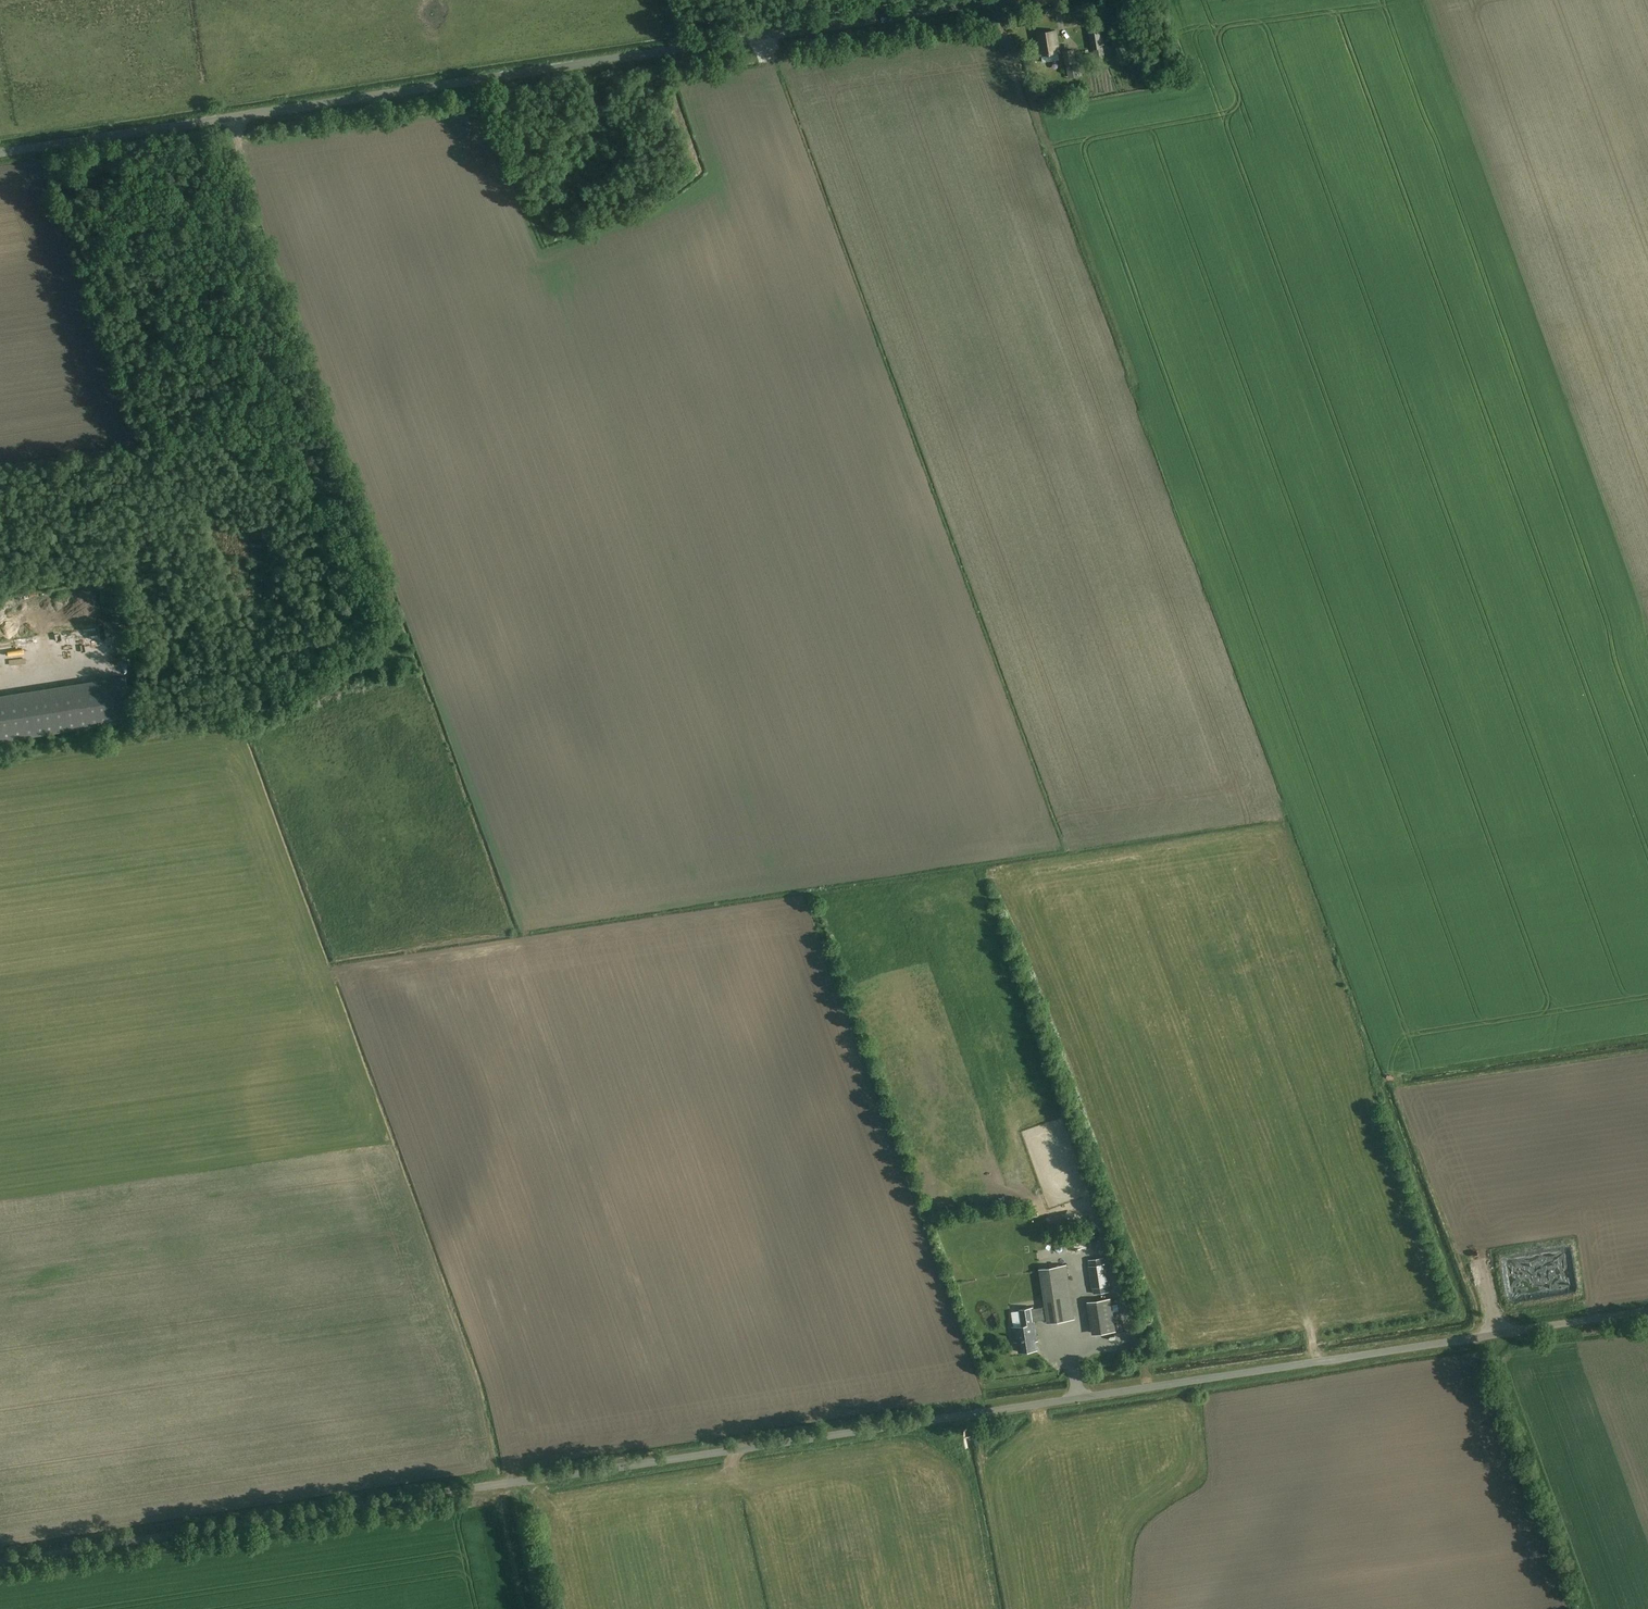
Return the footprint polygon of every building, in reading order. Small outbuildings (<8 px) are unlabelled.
[(1103,53),(1101,29),(1090,31),(1092,50),(1094,49),(1095,54),(1103,53)] [(1060,52),(1056,30),(1038,32),(1041,55),(1042,61),(1059,59),(1058,52),(1060,52)] [(12,666),(12,676),(27,676),(27,665),(12,666)] [(125,676),(0,696),(0,741),(132,720),(125,676)] [(1542,1270),(1553,1266),(1550,1258),(1539,1263),(1542,1270)] [(1109,1285),(1106,1264),(1089,1266),(1092,1288),(1109,1285)] [(1074,1318),(1066,1265),(1034,1270),(1036,1283),(1042,1282),(1045,1306),(1033,1308),(1033,1307),(1020,1309),(1023,1325),(1013,1327),(1015,1341),(1018,1341),(1020,1352),(1037,1349),(1035,1335),(1037,1335),(1035,1324),(1033,1324),(1033,1321),(1047,1319),(1048,1322),(1074,1318)] [(1534,1297),(1533,1288),(1524,1289),(1525,1299),(1534,1297)] [(1117,1331),(1112,1298),(1088,1302),(1092,1334),(1117,1331)]
